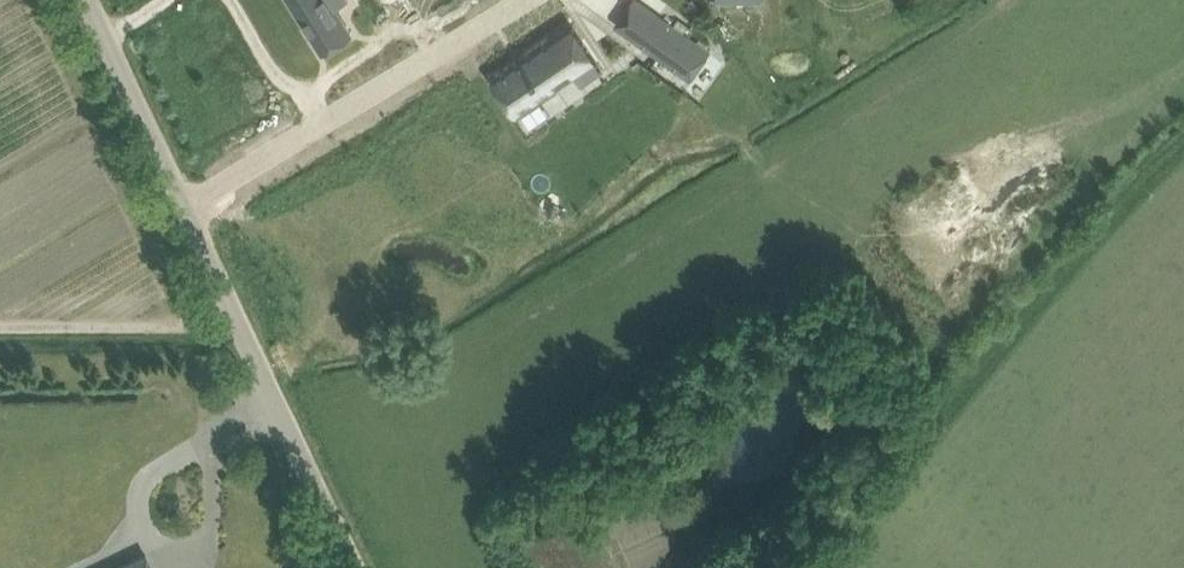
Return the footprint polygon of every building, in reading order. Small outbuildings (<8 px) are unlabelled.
[(323,51),(352,33),(336,7),(347,0),(291,0),(323,51)] [(640,43),(660,16),(637,0),(630,0),(612,25),(640,43)] [(660,16),(640,43),(691,80),(711,52),(660,16)] [(524,54),(491,76),(517,115),(575,76),(581,85),(602,71),(596,62),(597,62),(570,22),(523,53),(524,54)] [(591,512),(531,541),(543,567),(619,567),(591,512)] [(661,521),(621,536),(633,566),(673,551),(661,521)] [(147,553),(117,567),(155,567),(147,553)]
